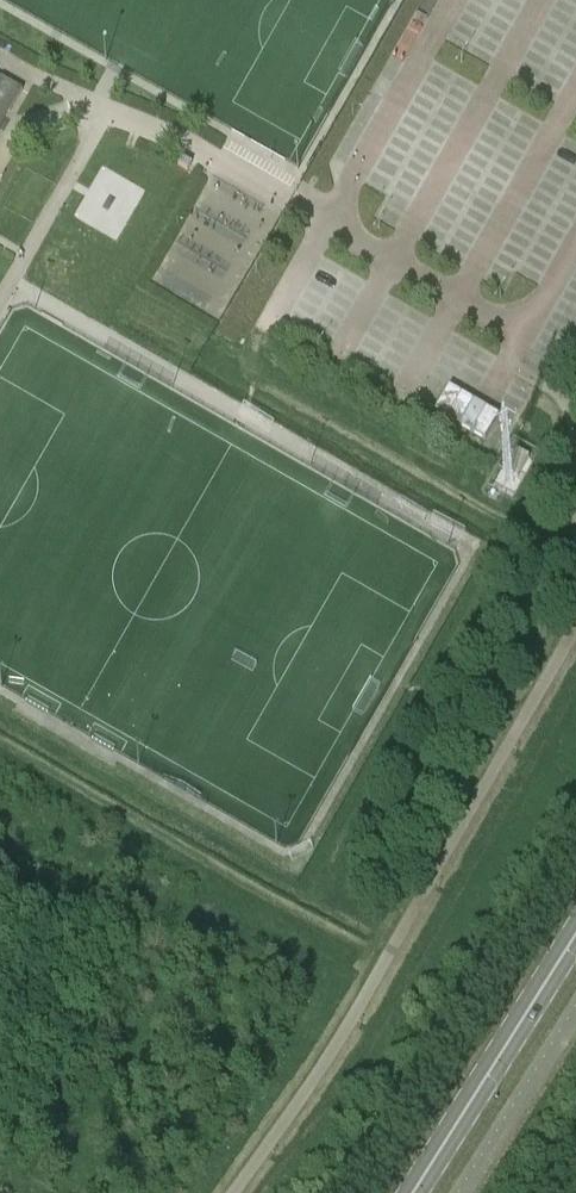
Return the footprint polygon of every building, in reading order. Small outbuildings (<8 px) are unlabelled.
[(22,91),(1,79),(0,80),(0,131),(22,91)] [(179,165),(188,170),(192,163),(183,158),(179,165)] [(494,413),(449,387),(435,412),(480,438),(494,413)] [(515,449),(504,469),(517,477),(529,456),(515,449)]
